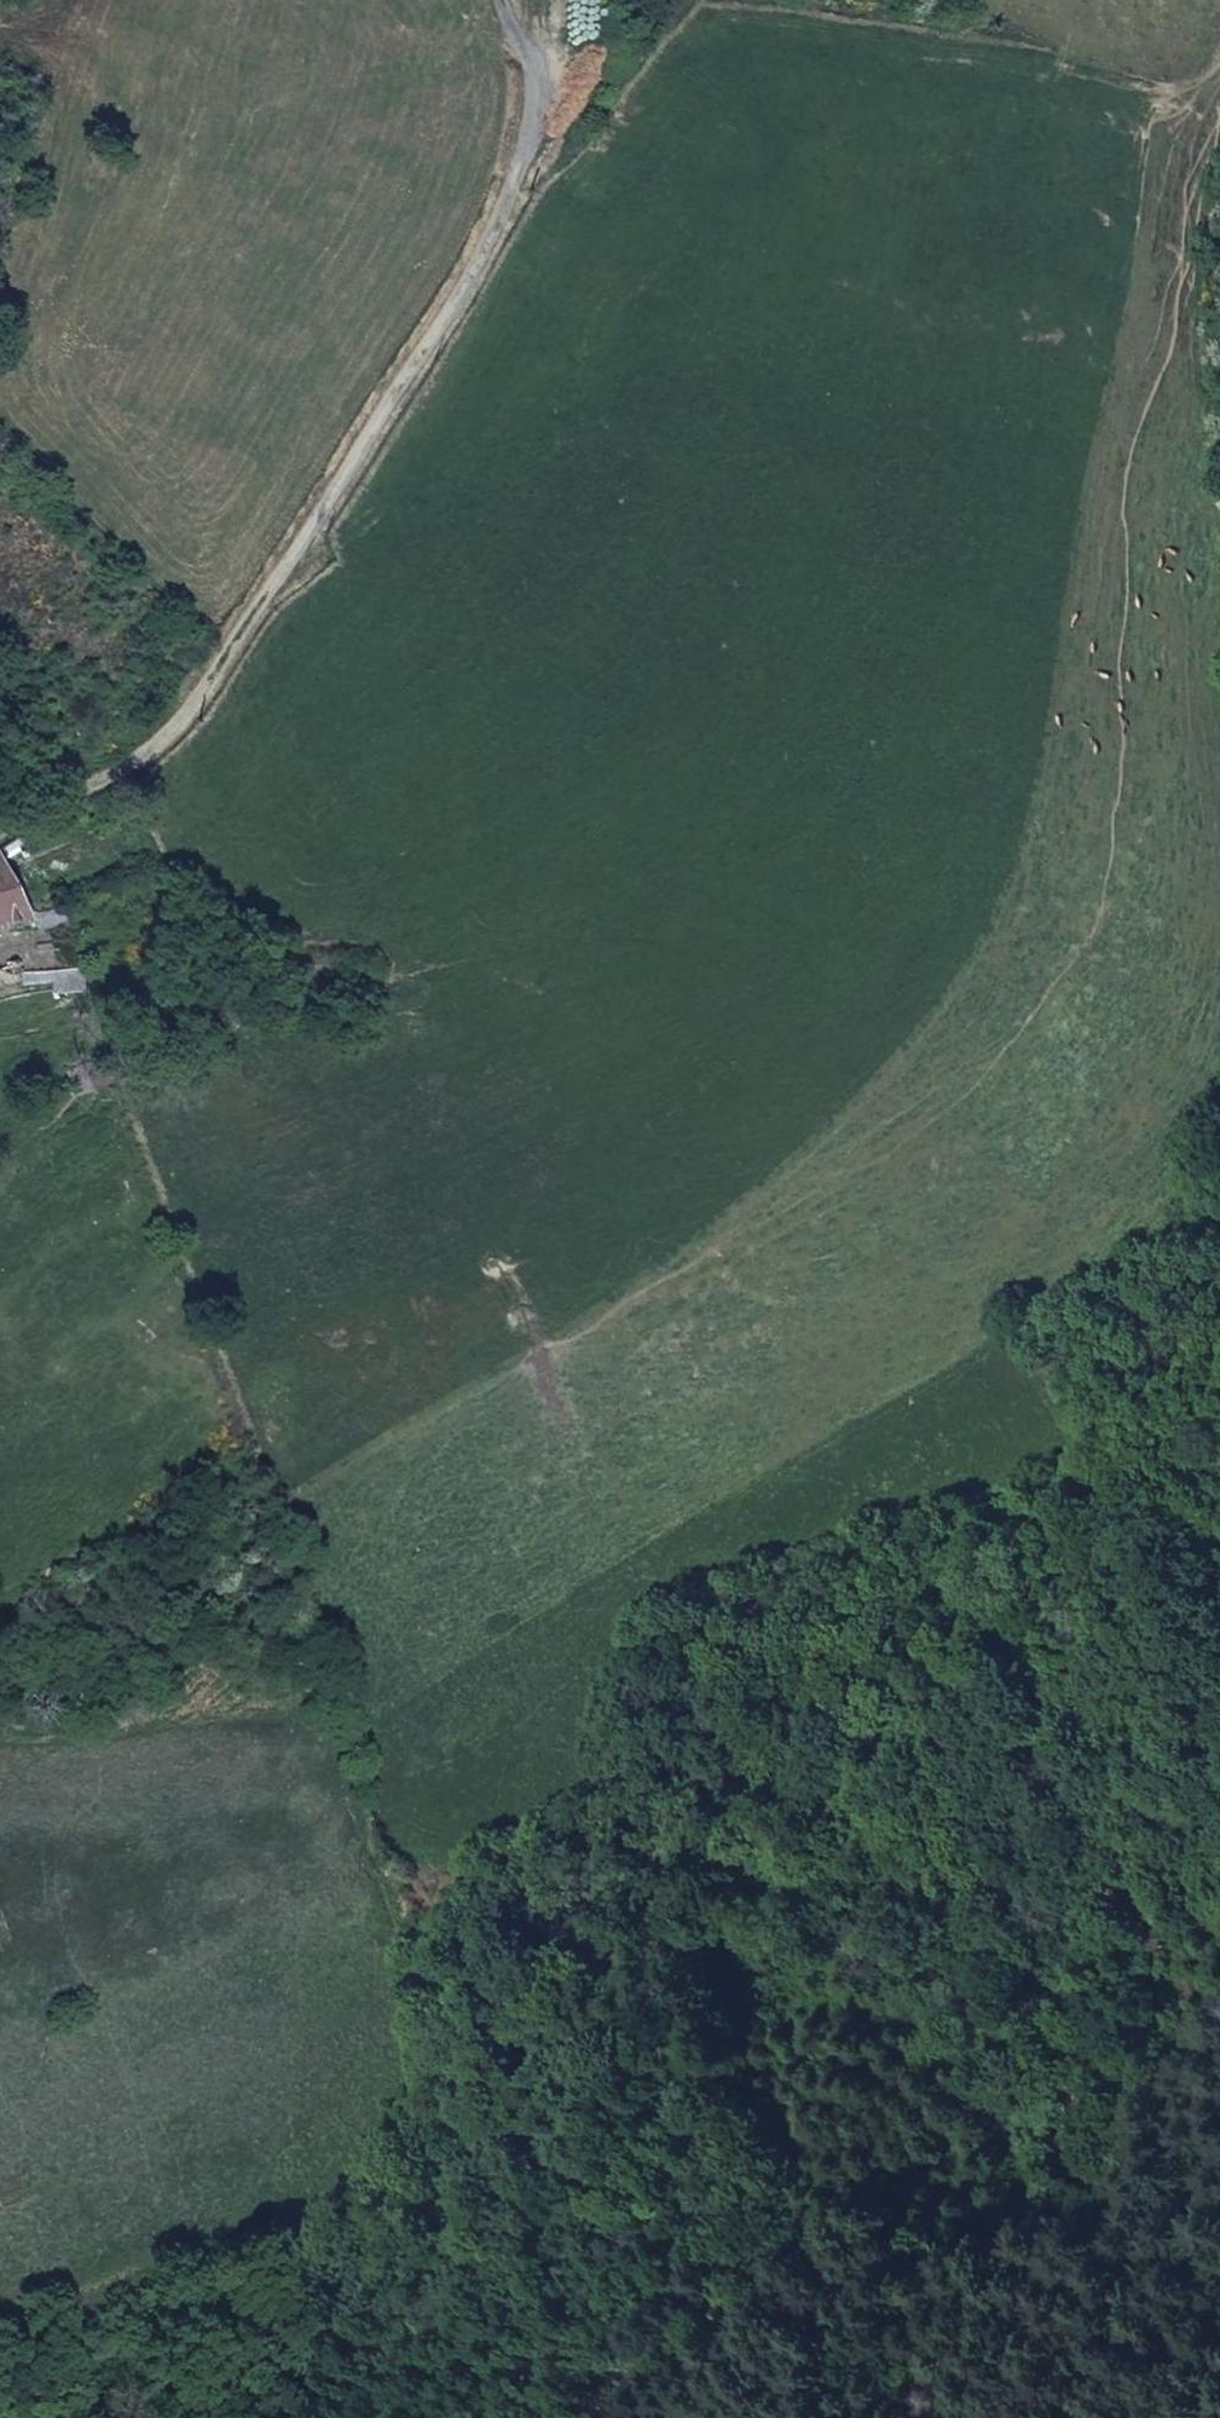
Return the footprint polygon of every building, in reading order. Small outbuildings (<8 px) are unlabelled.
[(0,869),(0,923),(22,916),(0,869)]
